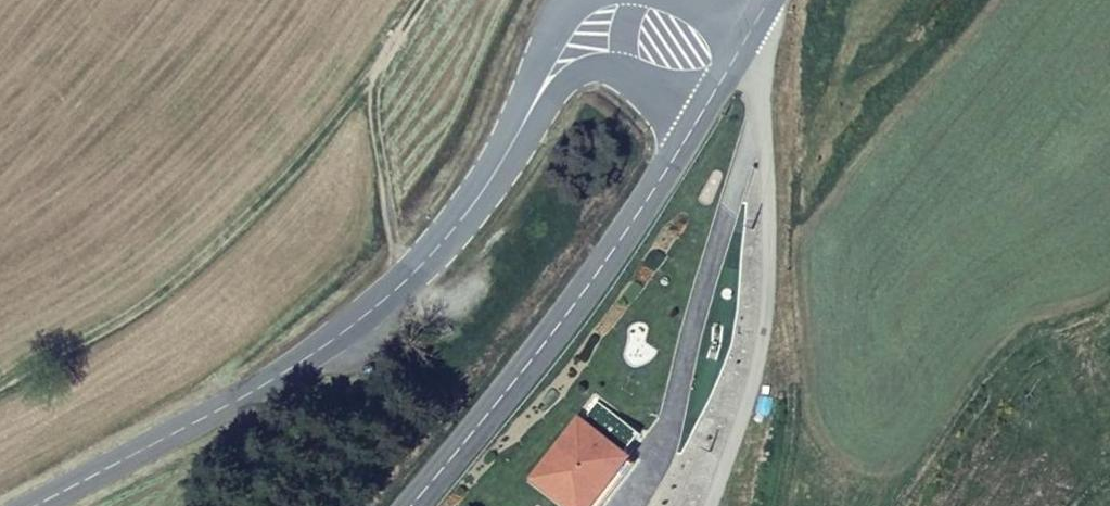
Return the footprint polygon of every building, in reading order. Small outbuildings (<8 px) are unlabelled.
[(576,420),(532,480),(564,505),(591,505),(627,456),(576,420)]
